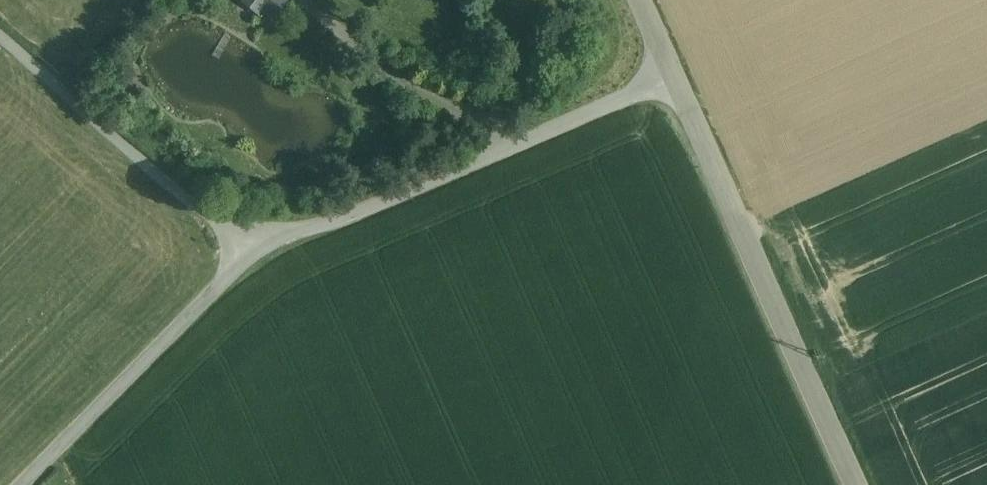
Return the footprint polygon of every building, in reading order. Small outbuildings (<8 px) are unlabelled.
[(244,1),(258,13),(268,0),(245,0),(244,1)]
